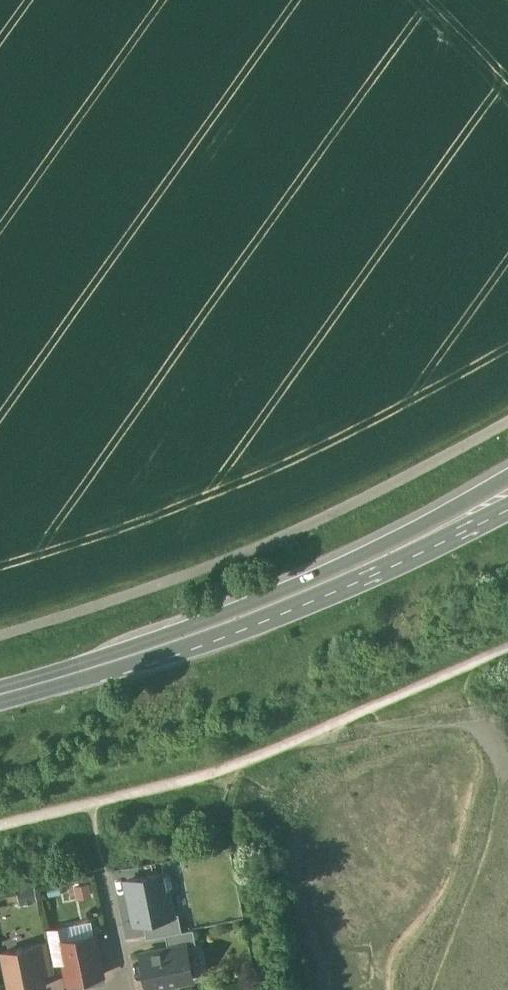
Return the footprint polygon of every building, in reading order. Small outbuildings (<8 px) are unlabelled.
[(164,872),(127,880),(135,922),(144,921),(173,915),(173,914),(167,887),(165,873),(164,872)] [(171,872),(165,873),(167,887),(174,886),(171,872)] [(173,915),(144,921),(147,938),(166,934),(182,930),(179,913),(173,914),(173,915)] [(60,926),(46,928),(49,942),(53,964),(66,961),(61,940),(63,939),(60,926)] [(182,930),(166,934),(169,947),(186,944),(187,946),(197,944),(194,928),(182,930)] [(103,974),(95,933),(63,939),(61,940),(66,961),(70,981),(103,974)] [(49,942),(37,944),(43,973),(55,971),(53,964),(49,942)] [(3,951),(11,989),(25,989),(45,986),(43,973),(37,944),(3,951)] [(169,947),(141,953),(148,988),(193,979),(187,946),(186,944),(169,947)]
